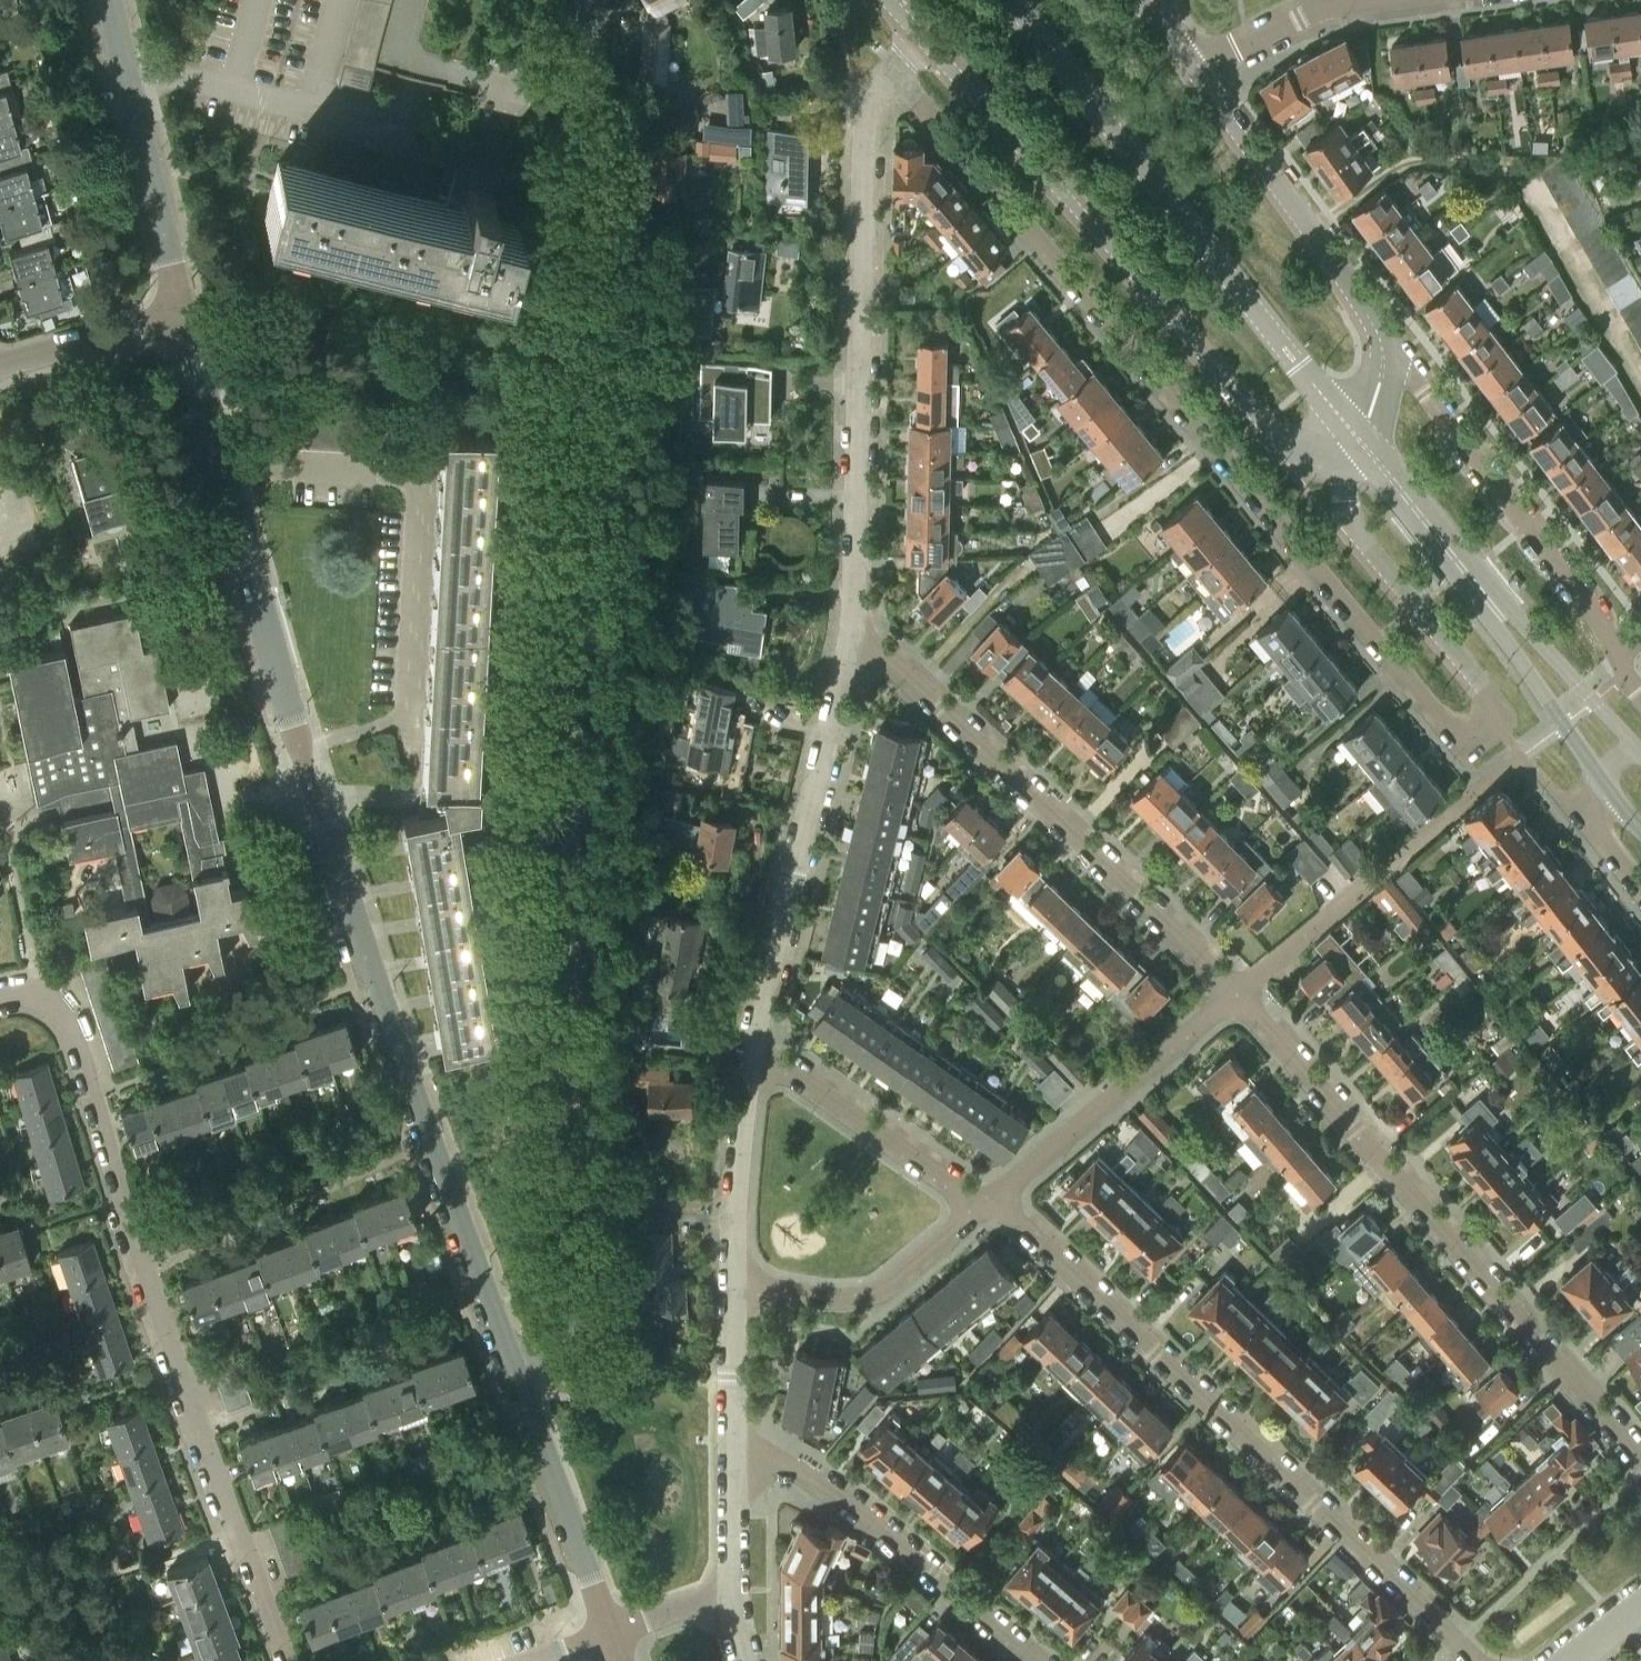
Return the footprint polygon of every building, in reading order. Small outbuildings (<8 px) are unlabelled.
[(387,0),(357,0),(356,4),(384,12),(387,0)] [(374,64),(373,65),(383,68),(395,71),(409,74),(422,78),(443,84),(444,84),(444,82),(451,57),(466,0),(391,0),(374,64)] [(648,0),(643,78),(664,80),(668,16),(664,8),(680,0),(649,0),(648,0)] [(735,8),(743,19),(764,1),(763,0),(744,0),(735,8)] [(356,4),(353,17),(381,25),(384,12),(356,4)] [(787,9),(771,10),(772,26),(755,27),(758,54),(775,52),(775,51),(791,50),(787,9)] [(1613,15),(1618,49),(1640,46),(1640,26),(1639,11),(1613,15)] [(1591,53),(1618,49),(1613,15),(1586,19),(1591,53)] [(377,37),(381,25),(353,17),(349,30),(377,37)] [(1542,25),(1546,59),(1573,55),(1569,21),(1542,25)] [(1542,25),(1516,28),(1520,63),(1546,59),(1542,25)] [(1516,28),(1489,32),(1494,66),(1520,63),(1516,28)] [(349,30),(346,43),(374,50),(377,37),(349,30)] [(1467,70),(1494,66),(1489,32),(1463,36),(1467,70)] [(1322,51),(1341,88),(1352,83),(1349,77),(1370,66),(1367,43),(1353,50),(1347,38),(1344,40),(1340,37),(1333,41),(1333,45),(1322,51)] [(1445,38),(1418,42),(1423,76),(1450,73),(1445,38)] [(1396,80),(1423,76),(1418,42),(1391,46),(1396,80)] [(346,43),(342,56),(370,63),(374,50),(346,43)] [(1329,94),(1341,88),(1322,51),(1311,56),(1307,54),(1300,57),(1299,62),(1297,64),(1312,95),(1326,88),(1329,94)] [(372,64),(370,63),(342,56),(336,81),(366,88),(372,66),(372,64)] [(1620,61),(1621,73),(1631,72),(1630,60),(1620,61)] [(1611,74),(1621,73),(1620,61),(1610,62),(1611,74)] [(1289,68),(1263,86),(1273,100),(1270,103),(1279,115),(1282,113),(1289,123),(1315,105),(1289,68)] [(1548,72),(1549,83),(1560,82),(1558,70),(1548,72)] [(775,86),(772,71),(760,74),(762,89),(775,86)] [(1539,85),(1549,83),(1548,72),(1538,73),(1539,85)] [(1496,79),(1497,91),(1508,89),(1506,77),(1496,79)] [(1623,89),(1622,77),(1612,78),(1613,90),(1623,89)] [(0,80),(0,120),(11,117),(21,114),(13,87),(11,87),(8,78),(0,80)] [(1487,93),(1497,91),(1496,79),(1485,80),(1487,93)] [(1425,89),(1426,101),(1436,99),(1435,88),(1425,89)] [(745,89),(728,89),(729,120),(745,120),(745,89)] [(1416,102),(1426,101),(1425,89),(1414,90),(1416,102)] [(767,194),(787,194),(808,195),(809,130),(790,130),(791,102),(769,102),(768,119),(770,119),(769,152),(771,152),(771,184),(767,183),(767,194)] [(0,120),(0,161),(29,153),(27,144),(20,146),(16,133),(29,129),(25,113),(21,114),(11,117),(0,120)] [(1325,119),(1331,127),(1338,122),(1338,121),(1333,114),(1325,119)] [(1331,127),(1325,119),(1316,126),(1314,123),(1298,134),(1306,145),(1331,127)] [(1371,120),(1364,124),(1371,134),(1378,129),(1371,120)] [(1331,127),(1306,145),(1308,148),(1306,152),(1312,159),(1316,159),(1323,169),(1371,134),(1370,133),(1364,125),(1349,136),(1338,122),(1331,127)] [(1371,134),(1376,140),(1383,135),(1379,129),(1371,134)] [(1378,144),(1371,134),(1323,169),(1330,179),(1328,182),(1333,190),(1338,189),(1340,192),(1372,169),(1362,155),(1378,144)] [(905,205),(905,194),(906,189),(938,165),(934,160),(923,160),(923,146),(917,146),(915,142),(912,139),(907,139),(903,142),(902,146),(895,146),(894,193),(895,193),(894,205),(905,205)] [(740,141),(740,151),(753,151),(753,142),(740,141)] [(1584,141),(1567,150),(1577,168),(1594,159),(1584,141)] [(1547,142),(1533,142),(1533,152),(1547,152),(1547,142)] [(697,143),(697,155),(709,156),(709,143),(697,143)] [(652,150),(649,190),(683,192),(686,152),(652,150)] [(29,153),(0,161),(0,202),(32,193),(25,165),(32,163),(29,153)] [(504,277),(518,223),(504,219),(516,171),(469,159),(459,156),(458,156),(452,181),(447,199),(438,196),(437,196),(436,201),(276,160),(273,173),(271,181),(268,193),(266,200),(262,213),(262,214),(504,277)] [(1563,157),(1563,158),(1541,171),(1547,181),(1570,168),(1563,157)] [(942,170),(938,165),(906,189),(905,194),(916,193),(927,207),(955,184),(952,181),(955,175),(949,169),(942,170)] [(1576,179),(1570,168),(1547,181),(1553,192),(1576,179)] [(1606,172),(1594,177),(1599,188),(1611,183),(1606,172)] [(1422,193),(1433,185),(1428,179),(1418,187),(1422,193)] [(1582,189),(1576,179),(1553,192),(1559,202),(1582,189)] [(927,207),(946,228),(972,204),(964,194),(968,191),(959,180),(955,184),(927,207)] [(1437,190),(1433,185),(1422,193),(1427,198),(1437,190)] [(32,193),(0,202),(0,223),(3,233),(16,229),(18,238),(50,229),(48,222),(48,220),(41,222),(37,207),(49,204),(45,189),(32,193)] [(1353,212),(1369,233),(1400,210),(1383,189),(1353,212)] [(1588,200),(1582,189),(1559,202),(1565,213),(1588,200)] [(1608,192),(1597,197),(1602,208),(1613,203),(1608,192)] [(1594,210),(1588,200),(1565,213),(1571,224),(1594,210)] [(980,214),(972,204),(946,228),(963,249),(995,222),(985,210),(980,214)] [(1416,231),(1400,210),(1369,233),(1385,254),(1416,231)] [(1600,221),(1594,210),(1571,224),(1577,234),(1600,221)] [(72,222),(70,216),(48,222),(50,229),(72,222)] [(820,220),(806,219),(805,232),(819,232),(819,224),(820,225),(820,220)] [(1450,229),(1454,235),(1465,227),(1461,221),(1450,229)] [(1606,231),(1600,221),(1577,234),(1583,245),(1606,231)] [(997,256),(1008,247),(1000,237),(1004,233),(995,222),(963,249),(981,270),(977,273),(986,285),(1008,268),(997,256)] [(1465,227),(1454,235),(1459,240),(1470,233),(1465,227)] [(923,234),(930,242),(938,235),(932,228),(923,234)] [(50,229),(18,238),(21,247),(8,251),(16,280),(54,269),(46,241),(53,239),(50,229)] [(1416,231),(1385,254),(1402,276),(1432,253),(1432,252),(1416,231)] [(1612,242),(1606,231),(1583,245),(1589,255),(1612,242)] [(726,302),(740,304),(743,304),(744,303),(757,305),(758,305),(764,251),(762,251),(763,242),(729,238),(728,249),(732,249),(728,284),(718,284),(690,285),(684,331),(702,334),(703,330),(708,331),(713,296),(716,296),(726,298),(726,302)] [(778,238),(777,250),(787,251),(788,239),(778,238)] [(905,239),(893,239),(893,253),(904,253),(905,239)] [(1589,255),(1595,266),(1618,253),(1612,242),(1589,255)] [(1442,244),(1432,252),(1432,253),(1402,276),(1418,297),(1459,266),(1442,244)] [(1531,275),(1540,268),(1552,259),(1544,249),(1523,265),(1531,275)] [(1624,263),(1618,253),(1595,266),(1602,276),(1624,263)] [(1552,259),(1540,268),(1548,280),(1547,281),(1559,273),(1559,272),(1552,259)] [(1631,274),(1624,263),(1602,276),(1608,287),(1631,274)] [(62,267),(54,269),(16,280),(24,309),(37,305),(40,315),(72,305),(69,295),(70,295),(73,289),(67,270),(62,267)] [(966,269),(956,278),(962,285),(972,277),(966,269)] [(1490,281),(1494,287),(1505,279),(1501,273),(1490,281)] [(1572,294),(1559,273),(1547,281),(1560,304),(1572,294)] [(1608,287),(1614,297),(1637,284),(1631,274),(1608,287)] [(1510,285),(1505,279),(1494,287),(1499,293),(1510,285)] [(1425,306),(1441,327),(1472,304),(1455,283),(1425,306)] [(1637,284),(1614,297),(1620,308),(1640,296),(1640,292),(1637,284)] [(1620,308),(1626,318),(1640,310),(1640,296),(1620,308)] [(1488,326),(1472,304),(1441,327),(1458,348),(1488,326)] [(1036,360),(1060,342),(1030,306),(1007,325),(1019,339),(1012,345),(1019,354),(1026,348),(1036,360)] [(1572,327),(1585,317),(1577,307),(1564,317),(1572,327)] [(1626,318),(1632,329),(1640,324),(1640,310),(1626,318)] [(1538,321),(1533,315),(1522,324),(1527,330),(1538,321)] [(966,320),(954,325),(959,337),(971,332),(966,320)] [(1543,327),(1538,321),(1527,330),(1532,335),(1543,327)] [(1632,329),(1638,340),(1640,338),(1640,324),(1632,329)] [(1458,348),(1474,369),(1504,347),(1488,326),(1458,348)] [(936,341),(945,341),(946,341),(947,328),(937,327),(936,341)] [(919,382),(944,383),(956,384),(956,382),(959,382),(959,364),(945,364),(945,341),(936,341),(920,340),(919,382)] [(1076,361),(1060,342),(1036,360),(1047,373),(1040,379),(1047,389),(1055,383),(1065,395),(1058,400),(1060,401),(1096,372),(1082,356),(1076,361)] [(1601,382),(1603,380),(1614,371),(1617,369),(1597,343),(1581,356),(1601,382)] [(1521,368),(1504,347),(1474,369),(1490,391),(1521,368)] [(1555,366),(1559,371),(1570,363),(1566,358),(1555,366)] [(747,433),(747,418),(771,419),(772,371),(739,370),(739,363),(700,362),(699,417),(714,418),(713,433),(747,433)] [(1490,391),(1506,411),(1537,388),(1521,368),(1490,391)] [(1614,371),(1603,380),(1623,405),(1631,398),(1626,388),(1614,371)] [(1096,372),(1060,401),(1076,421),(1111,391),(1096,372)] [(956,384),(944,383),(919,382),(918,404),(911,409),(911,420),(912,420),(912,423),(945,424),(946,422),(951,422),(951,421),(958,421),(958,400),(955,400),(956,384)] [(1554,410),(1537,388),(1506,411),(1524,434),(1554,410)] [(1129,412),(1111,391),(1076,421),(1093,442),(1129,412)] [(1011,406),(1021,428),(1036,417),(1021,398),(1011,406)] [(1631,398),(1623,405),(1621,407),(1630,418),(1639,411),(1631,398)] [(990,416),(994,424),(997,424),(1008,419),(1004,410),(990,416)] [(1129,412),(1093,442),(1110,463),(1146,433),(1129,412)] [(1577,440),(1586,433),(1571,412),(1531,443),(1546,463),(1577,440)] [(295,446),(309,447),(310,418),(296,417),(295,446)] [(309,447),(323,448),(325,418),(310,418),(309,447)] [(323,448),(337,449),(339,419),(325,418),(323,448)] [(337,449),(351,449),(353,420),(339,419),(337,449)] [(351,449),(365,450),(367,421),(353,420),(351,449)] [(950,450),(951,422),(946,422),(945,424),(912,423),(911,450),(950,450)] [(1021,450),(1012,426),(997,433),(1004,449),(1021,450)] [(484,630),(494,449),(495,436),(441,433),(422,783),(431,783),(431,786),(439,786),(441,798),(443,810),(401,817),(440,1047),(493,1039),(455,809),(476,805),(477,784),(476,784),(484,630)] [(1164,454),(1146,433),(1110,463),(1128,484),(1164,454)] [(1593,462),(1577,440),(1546,463),(1563,485),(1593,462)] [(112,445),(70,457),(92,531),(105,526),(121,521),(133,519),(112,445)] [(1030,452),(1034,461),(1048,455),(1044,446),(1030,452)] [(964,451),(950,450),(911,450),(911,477),(950,477),(950,465),(964,466),(964,451)] [(1640,460),(1640,455),(1639,452),(1628,460),(1633,466),(1640,460)] [(1051,463),(1048,455),(1034,461),(1038,470),(1051,463)] [(1633,466),(1640,477),(1640,460),(1633,466)] [(1563,485),(1579,507),(1610,484),(1593,462),(1563,485)] [(1051,463),(1038,470),(1041,477),(1055,472),(1051,463)] [(726,477),(704,477),(703,503),(706,503),(705,546),(739,547),(740,504),(744,504),(745,478),(726,477)] [(949,503),(950,477),(911,477),(910,504),(949,503)] [(1020,487),(1024,496),(1037,490),(1033,481),(1020,487)] [(1626,505),(1610,484),(1579,507),(1596,528),(1626,505)] [(1041,498),(1037,490),(1024,496),(1027,502),(1041,498)] [(1162,525),(1179,546),(1215,516),(1198,495),(1163,524),(1162,525)] [(1027,502),(1031,513),(1045,507),(1041,498),(1027,502)] [(948,532),(949,503),(910,504),(909,531),(948,532)] [(1640,529),(1640,525),(1626,505),(1596,528),(1613,551),(1615,549),(1640,529)] [(1070,541),(1093,525),(1087,515),(1057,535),(1057,536),(1067,551),(1074,547),(1070,541)] [(1232,537),(1215,516),(1179,546),(1197,567),(1232,537)] [(1162,525),(1163,524),(1158,518),(1151,524),(1156,530),(1162,525)] [(1076,551),(1100,535),(1093,525),(1070,541),(1074,547),(1076,551)] [(1615,549),(1640,583),(1640,582),(1640,529),(1615,549)] [(958,532),(948,532),(909,531),(909,558),(919,558),(948,559),(957,559),(958,553),(961,551),(963,548),(963,544),(961,539),(957,537),(958,532)] [(1059,556),(1067,551),(1057,536),(1057,535),(1030,553),(1036,564),(1055,551),(1059,556)] [(1076,551),(1074,547),(1067,551),(1076,566),(1086,560),(1107,546),(1100,535),(1076,551)] [(1214,587),(1249,558),(1232,537),(1197,567),(1214,587)] [(1055,551),(1036,564),(1043,574),(1062,561),(1059,556),(1055,551)] [(1076,566),(1067,551),(1059,556),(1062,561),(1043,574),(1049,584),(1076,566)] [(967,592),(951,576),(956,571),(957,559),(948,559),(919,558),(918,591),(923,596),(919,600),(940,620),(967,592)] [(1267,580),(1249,558),(1214,587),(1203,596),(1226,623),(1236,614),(1232,609),(1267,580)] [(696,581),(692,607),(688,633),(731,640),(730,647),(759,651),(765,610),(736,606),(736,585),(716,585),(696,581)] [(1099,584),(1087,592),(1097,606),(1109,598),(1099,584)] [(1127,625),(1138,615),(1121,594),(1109,604),(1127,625)] [(979,602),(971,595),(964,602),(972,610),(979,602)] [(1258,632),(1277,654),(1308,628),(1290,606),(1258,632)] [(133,610),(68,624),(83,693),(72,695),(62,647),(53,649),(6,659),(36,804),(57,805),(68,859),(113,850),(125,906),(82,915),(88,945),(133,936),(137,956),(136,956),(142,986),(170,981),(176,993),(176,995),(187,992),(180,956),(205,951),(210,963),(211,965),(222,962),(215,926),(240,921),(245,933),(246,935),(257,933),(247,888),(229,891),(225,871),(227,870),(226,864),(224,865),(221,851),(225,851),(222,836),(217,837),(203,767),(181,771),(175,740),(137,747),(130,715),(168,707),(155,646),(141,649),(133,610)] [(1138,615),(1127,625),(1134,632),(1145,623),(1138,615)] [(999,663),(1020,640),(1000,621),(973,651),(994,670),(999,663)] [(1134,632),(1139,639),(1151,629),(1145,623),(1134,632)] [(1325,648),(1308,628),(1277,654),(1293,674),(1325,648)] [(1163,643),(1151,629),(1139,639),(1151,653),(1163,643)] [(1109,641),(1114,647),(1126,637),(1120,631),(1109,641)] [(1132,645),(1126,637),(1114,647),(1121,655),(1126,649),(1132,645)] [(1003,678),(1024,697),(1051,668),(1030,649),(1020,640),(999,663),(1009,672),(1003,678)] [(1126,649),(1121,655),(1128,662),(1139,653),(1132,645),(1126,649)] [(1176,683),(1199,663),(1205,659),(1193,646),(1165,670),(1176,683)] [(1293,674),(1311,695),(1342,669),(1325,648),(1293,674)] [(1199,663),(1176,683),(1186,695),(1202,714),(1225,695),(1199,663)] [(1069,685),(1071,687),(1045,715),(1065,734),(1091,705),(1079,694),(1096,675),(1087,667),(1077,678),(1076,677),(1069,685)] [(1069,685),(1051,668),(1024,697),(1045,715),(1071,687),(1069,685)] [(1359,690),(1342,669),(1311,695),(1327,715),(1359,690)] [(680,670),(679,683),(690,684),(691,672),(680,670)] [(680,736),(672,781),(740,794),(753,722),(731,718),(737,688),(700,681),(698,696),(679,692),(672,735),(680,736)] [(1099,697),(1091,705),(1065,734),(1084,751),(1110,722),(1118,714),(1099,697)] [(1165,737),(1193,712),(1185,704),(1157,728),(1165,737)] [(1344,735),(1362,756),(1393,730),(1376,709),(1344,735)] [(1165,737),(1173,747),(1202,722),(1193,712),(1165,737)] [(926,737),(919,735),(910,733),(913,721),(890,716),(888,727),(880,725),(871,758),(918,769),(926,737)] [(1220,734),(1228,727),(1219,717),(1211,724),(1220,734)] [(1131,741),(1110,722),(1084,751),(1104,770),(1131,741)] [(1237,737),(1228,727),(1220,734),(1229,744),(1237,737)] [(1243,735),(1250,744),(1260,735),(1253,727),(1243,735)] [(1410,750),(1393,730),(1362,756),(1379,776),(1410,750)] [(1369,786),(1386,807),(1428,772),(1410,750),(1379,776),(1379,777),(1369,786)] [(1256,773),(1265,783),(1284,767),(1275,756),(1256,773)] [(918,769),(871,758),(864,790),(910,801),(918,769)] [(1132,797),(1151,816),(1179,789),(1180,790),(1188,782),(1170,764),(1162,771),(1160,769),(1132,797)] [(1230,777),(1236,784),(1247,774),(1241,767),(1230,777)] [(1303,790),(1284,767),(1265,783),(1284,806),(1303,790)] [(1445,793),(1428,772),(1386,807),(1393,816),(1404,807),(1414,818),(1445,793)] [(1253,781),(1247,774),(1236,784),(1242,791),(1253,781)] [(1253,781),(1242,791),(1248,798),(1259,788),(1253,781)] [(683,792),(655,786),(650,807),(679,812),(683,792)] [(938,787),(932,793),(940,802),(946,795),(938,787)] [(1180,790),(1179,789),(1151,816),(1170,835),(1198,807),(1180,790)] [(1475,829),(1482,838),(1518,810),(1502,789),(1499,791),(1497,789),(1464,815),(1475,829)] [(910,801),(864,790),(856,822),(902,833),(910,801)] [(932,793),(924,802),(935,807),(940,802),(932,793)] [(958,845),(986,815),(966,795),(944,818),(964,837),(958,844),(958,845)] [(933,815),(935,807),(924,802),(921,812),(933,815)] [(1170,835),(1190,855),(1217,827),(1198,807),(1170,835)] [(1299,810),(1293,816),(1298,822),(1304,816),(1299,810)] [(1519,811),(1518,810),(1482,838),(1493,851),(1478,862),(1486,872),(1533,835),(1517,813),(1519,811)] [(933,815),(921,812),(919,821),(931,824),(933,815)] [(664,815),(656,852),(696,860),(698,854),(727,860),(734,820),(705,815),(704,823),(664,815)] [(1007,834),(986,815),(958,845),(974,859),(978,864),(985,857),(1007,834)] [(1310,835),(1317,828),(1308,818),(1301,825),(1310,835)] [(902,833),(856,822),(848,854),(887,863),(894,865),(902,833)] [(1236,846),(1217,827),(1190,855),(1208,874),(1236,846)] [(1327,838),(1317,828),(1310,835),(1319,845),(1327,838)] [(1468,849),(1482,838),(1475,829),(1461,840),(1468,849)] [(1507,870),(1518,883),(1553,855),(1544,843),(1541,844),(1533,835),(1486,872),(1492,881),(1507,870)] [(1346,876),(1358,866),(1369,857),(1352,837),(1341,846),(1339,844),(1328,854),(1346,876)] [(1293,848),(1301,857),(1312,847),(1304,838),(1293,848)] [(1235,888),(1244,897),(1266,875),(1257,867),(1236,846),(1208,874),(1229,894),(1235,888)] [(1006,878),(1018,890),(1038,869),(1040,866),(1020,847),(988,880),(997,888),(1006,878)] [(1329,866),(1312,847),(1301,857),(1319,875),(1329,866)] [(1319,875),(1301,857),(1293,848),(1286,854),(1311,882),(1319,875)] [(910,859),(922,862),(924,853),(912,850),(910,859)] [(896,866),(894,865),(887,863),(848,854),(840,886),(879,895),(888,898),(896,866)] [(1559,862),(1553,855),(1518,883),(1528,895),(1513,906),(1520,916),(1568,878),(1558,866),(1559,862)] [(978,864),(974,859),(943,891),(955,903),(991,863),(985,857),(978,864)] [(908,868),(920,871),(922,862),(910,859),(908,868)] [(908,868),(906,878),(918,880),(920,871),(908,868)] [(1042,927),(1050,920),(1069,900),(1047,878),(1038,869),(1018,890),(999,908),(1006,915),(1015,906),(1018,908),(1018,907),(1039,928),(1041,926),(1042,927)] [(1408,870),(1398,877),(1411,894),(1421,886),(1408,870)] [(1266,875),(1244,897),(1238,903),(1257,923),(1285,895),(1266,875)] [(916,890),(918,880),(906,878),(904,887),(916,890)] [(1542,914),(1553,927),(1588,899),(1580,889),(1577,889),(1568,878),(1520,916),(1527,925),(1542,914)] [(194,909),(191,893),(176,880),(157,884),(148,902),(152,918),(194,909)] [(927,880),(923,884),(921,893),(926,897),(935,887),(927,880)] [(1421,906),(1434,895),(1425,885),(1413,895),(1421,906)] [(840,886),(832,918),(871,927),(879,895),(840,886)] [(1311,910),(1320,908),(1317,897),(1308,899),(1311,910)] [(1399,908),(1418,932),(1429,923),(1410,899),(1399,908)] [(1595,907),(1588,899),(1553,927),(1562,939),(1548,951),(1554,959),(1569,947),(1570,949),(1603,922),(1593,910),(1595,907)] [(1069,900),(1050,920),(1042,927),(1055,940),(1063,932),(1071,940),(1091,921),(1069,900)] [(74,914),(71,902),(61,904),(63,916),(74,914)] [(898,913),(910,916),(912,906),(900,904),(898,913)] [(915,918),(927,930),(942,914),(935,906),(929,911),(917,908),(915,918)] [(697,963),(701,942),(705,921),(661,913),(657,937),(665,939),(656,986),(686,991),(691,962),(697,963)] [(898,913),(895,925),(908,922),(910,916),(898,913)] [(1437,924),(1447,936),(1457,929),(1447,916),(1437,924)] [(880,929),(871,927),(832,918),(824,950),(872,962),(880,929)] [(1062,950),(1085,972),(1095,963),(1093,961),(1113,942),(1091,921),(1071,940),(1062,950)] [(895,925),(904,934),(913,926),(908,922),(895,925)] [(1577,958),(1587,971),(1623,943),(1615,933),(1611,933),(1603,922),(1570,949),(1569,947),(1554,959),(1562,969),(1577,958)] [(919,933),(913,926),(904,934),(910,941),(919,933)] [(1320,997),(1322,994),(1344,975),(1352,985),(1367,973),(1356,961),(1352,965),(1343,954),(1326,934),(1314,944),(1324,956),(1301,975),(1320,997)] [(1095,963),(1085,972),(1108,993),(1117,984),(1136,964),(1113,942),(1093,961),(1095,963)] [(1630,952),(1623,943),(1587,971),(1598,984),(1583,995),(1591,1005),(1606,994),(1639,968),(1629,955),(1630,952)] [(929,960),(938,951),(931,944),(922,953),(929,960)] [(1475,952),(1469,944),(1459,952),(1466,960),(1475,952)] [(964,961),(969,959),(972,954),(970,949),(965,946),(959,948),(957,953),(959,958),(964,961)] [(1463,969),(1445,946),(1434,956),(1452,978),(1463,969)] [(936,966),(944,958),(938,951),(929,960),(936,966)] [(1476,952),(1467,961),(1475,970),(1484,961),(1476,952)] [(997,977),(1012,961),(1007,956),(992,972),(997,977)] [(936,966),(942,973),(951,964),(944,958),(936,966)] [(80,968),(84,981),(109,972),(105,960),(80,968)] [(845,965),(830,962),(827,973),(842,976),(845,965)] [(958,971),(951,964),(942,973),(949,980),(958,971)] [(1136,964),(1117,984),(1108,993),(1106,994),(1136,1023),(1168,989),(1148,970),(1145,973),(1136,964)] [(1626,1019),(1640,1007),(1640,971),(1608,996),(1595,1008),(1602,1016),(1616,1006),(1626,1019)] [(84,981),(88,993),(113,985),(109,972),(84,981)] [(1374,981),(1367,973),(1352,985),(1344,975),(1322,994),(1331,1004),(1351,1027),(1373,1008),(1373,1007),(1382,999),(1369,985),(1374,981)] [(1024,1006),(997,977),(986,988),(1013,1016),(1024,1006)] [(88,993),(92,1006),(117,998),(113,985),(88,993)] [(814,1022),(842,1042),(865,1009),(838,989),(833,997),(823,990),(810,1009),(819,1015),(814,1022)] [(969,1001),(976,1008),(985,999),(978,992),(969,1001)] [(92,1006),(96,1019),(122,1010),(117,998),(92,1006)] [(991,1006),(985,999),(976,1008),(983,1014),(991,1006)] [(1403,1023),(1382,999),(1373,1007),(1373,1008),(1351,1027),(1371,1050),(1393,1032),(1403,1023)] [(983,1014),(989,1021),(998,1012),(991,1006),(983,1014)] [(1023,1013),(1016,1021),(1026,1031),(1034,1023),(1040,1017),(1029,1007),(1023,1013)] [(1629,1052),(1640,1044),(1640,1007),(1626,1019),(1637,1033),(1623,1044),(1629,1052)] [(842,1042),(869,1060),(892,1027),(865,1009),(842,1042)] [(96,1019),(100,1031),(126,1023),(122,1010),(96,1019)] [(1005,1019),(998,1012),(989,1021),(996,1028),(1005,1019)] [(344,1019),(318,1027),(330,1064),(356,1056),(344,1019)] [(100,1031),(104,1044),(130,1036),(126,1023),(100,1031)] [(1034,1023),(1026,1031),(1033,1038),(1040,1030),(1034,1023)] [(1536,1044),(1547,1036),(1540,1026),(1529,1035),(1536,1044)] [(293,1041),(305,1072),(330,1064),(318,1027),(292,1036),(293,1041)] [(869,1060),(896,1079),(919,1046),(892,1027),(869,1060)] [(1510,1028),(1491,1043),(1499,1053),(1518,1037),(1510,1028)] [(645,1048),(646,1035),(630,1031),(629,1044),(645,1048)] [(1371,1050),(1392,1074),(1423,1047),(1411,1033),(1401,1042),(1393,1032),(1371,1050)] [(130,1036),(104,1044),(109,1057),(134,1048),(130,1036)] [(896,1079),(923,1098),(951,1058),(924,1039),(919,1046),(896,1079)] [(1023,1055),(1031,1046),(1025,1040),(1016,1048),(1023,1055)] [(293,1041),(268,1049),(280,1086),(307,1077),(305,1072),(293,1041)] [(1059,1044),(1049,1053),(1079,1085),(1089,1077),(1059,1044)] [(1629,1052),(1638,1063),(1640,1060),(1640,1044),(1629,1052)] [(1029,1061),(1038,1053),(1031,1046),(1023,1055),(1029,1061)] [(1443,1070),(1439,1065),(1423,1047),(1392,1074),(1412,1097),(1433,1079),(1443,1070)] [(109,1057),(113,1069),(138,1061),(134,1048),(109,1057)] [(244,1063),(256,1094),(280,1086),(268,1049),(242,1057),(244,1063)] [(1029,1061),(1036,1068),(1045,1060),(1038,1053),(1029,1061)] [(1215,1104),(1215,1103),(1246,1077),(1249,1074),(1231,1054),(1197,1083),(1215,1104)] [(1499,1054),(1489,1062),(1499,1074),(1509,1066),(1499,1054)] [(978,1077),(951,1058),(923,1098),(950,1117),(978,1077)] [(1051,1066),(1045,1060),(1036,1068),(1042,1075),(1051,1066)] [(11,1073),(16,1089),(24,1114),(59,1103),(46,1062),(11,1073)] [(244,1063),(218,1071),(230,1107),(257,1099),(256,1094),(244,1063)] [(635,1069),(636,1084),(650,1084),(650,1112),(692,1111),(691,1081),(670,1082),(670,1068),(635,1069)] [(1054,1069),(1045,1078),(1064,1097),(1073,1088),(1054,1069)] [(194,1084),(206,1115),(230,1107),(218,1071),(193,1079),(194,1084)] [(1584,1088),(1575,1076),(1565,1084),(1575,1096),(1584,1088)] [(1006,1096),(978,1077),(950,1117),(977,1136),(1000,1103),(1006,1096)] [(1246,1077),(1215,1103),(1244,1137),(1274,1110),(1254,1087),(1246,1077)] [(1055,1105),(1064,1097),(1045,1078),(1037,1086),(1055,1105)] [(194,1084),(169,1092),(181,1129),(208,1120),(206,1115),(194,1084)] [(169,1092),(144,1100),(156,1137),(181,1129),(169,1092)] [(131,1145),(156,1137),(144,1100),(119,1109),(131,1145)] [(1592,1100),(1583,1107),(1592,1119),(1601,1111),(1592,1100)] [(1150,1102),(1138,1113),(1167,1144),(1180,1133),(1150,1102)] [(71,1143),(59,1103),(24,1114),(36,1154),(71,1143)] [(1028,1122),(1000,1103),(977,1136),(1005,1155),(1028,1122)] [(1563,1121),(1572,1132),(1586,1120),(1576,1109),(1563,1121)] [(1273,1152),(1294,1133),(1274,1110),(1244,1137),(1263,1158),(1272,1150),(1273,1152)] [(1453,1151),(1466,1166),(1496,1140),(1502,1134),(1483,1111),(1449,1141),(1456,1148),(1453,1151)] [(1612,1125),(1603,1134),(1610,1142),(1619,1134),(1612,1125)] [(1146,1149),(1155,1140),(1156,1140),(1142,1126),(1134,1138),(1124,1149),(1128,1152),(1119,1161),(1127,1169),(1136,1159),(1143,1165),(1152,1155),(1146,1149)] [(1581,1144),(1589,1154),(1604,1142),(1595,1132),(1581,1144)] [(1625,1132),(1612,1142),(1621,1153),(1634,1143),(1625,1132)] [(1315,1157),(1294,1133),(1273,1152),(1293,1174),(1294,1176),(1315,1157)] [(1525,1151),(1534,1143),(1527,1134),(1517,1142),(1525,1151)] [(311,1145),(308,1137),(300,1140),(303,1148),(311,1145)] [(1514,1160),(1496,1140),(1466,1166),(1466,1167),(1464,1172),(1470,1180),(1476,1179),(1484,1188),(1520,1157),(1519,1156),(1514,1160)] [(36,1154),(42,1175),(48,1195),(83,1184),(71,1143),(36,1154)] [(1199,1177),(1210,1167),(1189,1143),(1177,1153),(1199,1177)] [(1519,1156),(1520,1157),(1527,1165),(1542,1153),(1534,1143),(1525,1151),(1519,1156)] [(1060,1181),(1089,1209),(1122,1174),(1099,1153),(1077,1177),(1070,1171),(1060,1181)] [(1335,1181),(1315,1157),(1294,1176),(1293,1174),(1284,1182),(1300,1201),(1299,1203),(1307,1212),(1317,1203),(1314,1199),(1335,1181)] [(1502,1208),(1503,1209),(1533,1183),(1522,1170),(1527,1165),(1520,1157),(1484,1188),(1491,1196),(1489,1202),(1496,1209),(1502,1208)] [(1133,1175),(1143,1165),(1136,1159),(1127,1169),(1133,1175)] [(1210,1167),(1199,1177),(1220,1200),(1232,1190),(1210,1167)] [(1143,1195),(1122,1174),(1089,1209),(1099,1219),(1098,1223),(1107,1232),(1143,1195)] [(1544,1195),(1533,1183),(1503,1209),(1515,1223),(1517,1221),(1525,1229),(1559,1200),(1550,1190),(1544,1195)] [(402,1185),(376,1195),(389,1231),(415,1222),(402,1185)] [(1555,1217),(1566,1231),(1596,1204),(1585,1191),(1555,1217)] [(1169,1210),(1178,1200),(1171,1192),(1161,1202),(1169,1210)] [(352,1209),(364,1240),(389,1231),(376,1195),(350,1204),(352,1209)] [(1143,1195),(1107,1232),(1115,1239),(1119,1238),(1131,1249),(1164,1215),(1143,1195)] [(1228,1207),(1236,1217),(1246,1209),(1237,1199),(1228,1207)] [(1185,1206),(1178,1200),(1169,1210),(1175,1216),(1185,1206)] [(1594,1232),(1613,1216),(1605,1207),(1586,1222),(1594,1232)] [(1364,1208),(1339,1229),(1329,1237),(1336,1246),(1347,1238),(1358,1251),(1380,1232),(1383,1230),(1364,1208)] [(352,1209),(327,1218),(339,1254),(366,1245),(364,1240),(352,1209)] [(1203,1233),(1214,1244),(1222,1237),(1234,1224),(1222,1213),(1203,1233)] [(1185,1235),(1164,1215),(1131,1249),(1139,1257),(1138,1261),(1146,1269),(1150,1267),(1152,1269),(1185,1235)] [(303,1232),(316,1262),(339,1254),(327,1218),(301,1227),(303,1232)] [(0,1228),(0,1267),(2,1274),(30,1265),(16,1223),(0,1228)] [(1234,1224),(1222,1237),(1230,1245),(1242,1233),(1234,1224)] [(194,1243),(190,1230),(164,1239),(169,1251),(194,1243)] [(316,1262),(303,1232),(278,1241),(291,1277),(317,1267),(316,1262)] [(1377,1294),(1388,1285),(1409,1266),(1388,1241),(1380,1232),(1358,1251),(1348,1260),(1377,1294)] [(1297,1244),(1288,1235),(1270,1253),(1279,1262),(1297,1244)] [(57,1251),(71,1292),(105,1280),(91,1240),(57,1251)] [(254,1254),(267,1285),(291,1277),(278,1241),(253,1250),(254,1254)] [(1288,1271),(1306,1253),(1297,1244),(1279,1262),(1288,1271)] [(988,1245),(962,1266),(993,1304),(1019,1282),(988,1245)] [(1623,1269),(1633,1259),(1627,1252),(1616,1261),(1623,1269)] [(254,1254),(229,1263),(242,1299),(269,1290),(267,1285),(254,1254)] [(1583,1304),(1615,1276),(1606,1266),(1603,1269),(1591,1255),(1562,1280),(1564,1282),(1563,1286),(1570,1294),(1574,1294),(1583,1304)] [(229,1263),(204,1272),(217,1308),(242,1299),(229,1263)] [(968,1325),(993,1304),(962,1266),(937,1288),(968,1325)] [(1428,1288),(1409,1266),(1388,1285),(1407,1307),(1428,1288)] [(1202,1322),(1210,1330),(1246,1294),(1232,1280),(1234,1278),(1226,1270),(1225,1269),(1190,1306),(1203,1318),(1202,1322)] [(192,1317),(217,1308),(204,1272),(179,1281),(192,1317)] [(428,1285),(422,1272),(407,1278),(412,1292),(428,1285)] [(1622,1284),(1615,1276),(1583,1304),(1591,1312),(1589,1317),(1596,1325),(1601,1324),(1602,1326),(1631,1301),(1619,1287),(1622,1284)] [(118,1320),(105,1280),(71,1292),(84,1331),(118,1320)] [(943,1346),(968,1325),(937,1288),(912,1309),(943,1346)] [(1407,1307),(1427,1330),(1448,1311),(1428,1288),(1407,1307)] [(1272,1308),(1282,1298),(1273,1290),(1264,1300),(1272,1308)] [(1027,1291),(1013,1305),(1022,1313),(1036,1300),(1027,1291)] [(1267,1314),(1246,1294),(1210,1330),(1219,1338),(1223,1337),(1234,1347),(1267,1314)] [(1288,1304),(1282,1298),(1272,1308),(1278,1314),(1288,1304)] [(918,1367),(943,1346),(912,1309),(886,1330),(918,1367)] [(1028,1355),(1037,1364),(1071,1330),(1050,1309),(1024,1337),(1035,1347),(1028,1355)] [(1333,1320),(1340,1327),(1351,1317),(1343,1310),(1333,1320)] [(1448,1311),(1427,1330),(1419,1337),(1438,1360),(1468,1335),(1448,1311)] [(1640,1311),(1615,1333),(1630,1351),(1624,1357),(1640,1377),(1640,1311)] [(1243,1361),(1252,1370),(1287,1333),(1267,1314),(1234,1347),(1244,1357),(1243,1361)] [(1356,1323),(1351,1317),(1340,1327),(1346,1333),(1356,1323)] [(132,1361),(118,1320),(84,1331),(98,1372),(132,1361)] [(982,1340),(991,1349),(1004,1335),(995,1326),(982,1340)] [(892,1389),(918,1367),(886,1330),(861,1352),(892,1389)] [(1091,1349),(1071,1330),(1037,1364),(1029,1372),(1037,1379),(1040,1375),(1053,1388),(1065,1376),(1066,1377),(1091,1349)] [(1313,1348),(1323,1338),(1315,1330),(1304,1340),(1313,1348)] [(1015,1333),(997,1352),(1005,1360),(1024,1341),(1015,1333)] [(1308,1353),(1287,1333),(1252,1370),(1261,1377),(1264,1376),(1276,1387),(1308,1353)] [(1468,1335),(1438,1360),(1459,1384),(1489,1359),(1468,1335)] [(1329,1344),(1323,1338),(1313,1348),(1320,1354),(1329,1344)] [(977,1363),(991,1349),(982,1340),(968,1354),(977,1363)] [(435,1355),(448,1391),(473,1383),(461,1346),(435,1355)] [(208,1359),(212,1372),(237,1363),(233,1349),(208,1359)] [(1112,1368),(1091,1349),(1066,1377),(1086,1396),(1112,1368)] [(842,1359),(836,1358),(797,1350),(790,1383),(835,1392),(842,1359)] [(1285,1402),(1293,1410),(1329,1373),(1308,1353),(1276,1387),(1286,1397),(1285,1402)] [(423,1400),(448,1391),(435,1355),(408,1364),(410,1369),(423,1400)] [(1393,1374),(1404,1363),(1397,1356),(1385,1367),(1393,1374)] [(242,1375),(237,1363),(212,1372),(217,1384),(242,1375)] [(1393,1374),(1399,1380),(1410,1370),(1404,1363),(1393,1374)] [(1477,1408),(1484,1417),(1496,1430),(1506,1421),(1494,1408),(1518,1387),(1500,1365),(1475,1387),(1486,1400),(1477,1408)] [(1341,1385),(1329,1373),(1293,1410),(1302,1418),(1306,1417),(1317,1428),(1351,1392),(1364,1404),(1380,1385),(1361,1367),(1352,1377),(1350,1375),(1341,1385)] [(1132,1388),(1112,1368),(1086,1396),(1106,1415),(1132,1388)] [(387,1377),(399,1414),(424,1405),(423,1400),(410,1369),(387,1377)] [(1416,1376),(1410,1370),(1399,1380),(1406,1387),(1416,1376)] [(955,1374),(936,1376),(937,1388),(957,1387),(955,1374)] [(246,1388),(242,1375),(217,1384),(221,1397),(246,1388)] [(918,1390),(937,1388),(936,1376),(917,1377),(918,1390)] [(374,1422),(399,1414),(387,1377),(360,1387),(361,1391),(374,1422)] [(835,1392),(790,1383),(783,1417),(828,1426),(835,1392)] [(853,1398),(863,1407),(875,1392),(866,1384),(853,1398)] [(251,1400),(246,1388),(221,1397),(226,1409),(251,1400)] [(1117,1444),(1126,1435),(1152,1407),(1132,1388),(1106,1415),(1097,1425),(1117,1444)] [(1390,1388),(1366,1414),(1377,1425),(1404,1397),(1395,1388),(1392,1391),(1390,1388)] [(338,1399),(350,1436),(376,1427),(374,1422),(361,1391),(338,1399)] [(55,1397),(27,1406),(40,1448),(68,1439),(55,1397)] [(850,1421),(863,1407),(853,1398),(841,1413),(850,1421)] [(325,1445),(350,1436),(338,1399),(311,1409),(312,1414),(325,1445)] [(1555,1417),(1561,1411),(1551,1400),(1544,1406),(1555,1417)] [(1439,1421),(1447,1414),(1435,1401),(1427,1409),(1439,1421)] [(14,1456),(40,1448),(27,1406),(0,1415),(0,1418),(1,1421),(14,1456)] [(105,1420),(119,1460),(154,1448),(139,1407),(105,1420)] [(1173,1427),(1152,1407),(1126,1435),(1117,1444),(1126,1452),(1129,1449),(1142,1461),(1147,1455),(1173,1427)] [(1017,1409),(1007,1421),(1016,1429),(1027,1419),(1017,1409)] [(865,1456),(879,1468),(907,1437),(894,1426),(900,1419),(893,1414),(894,1412),(891,1410),(859,1447),(867,1454),(865,1456)] [(1537,1440),(1538,1442),(1547,1452),(1570,1477),(1590,1459),(1582,1451),(1594,1440),(1574,1417),(1569,1421),(1561,1411),(1555,1417),(1552,1419),(1561,1430),(1554,1436),(1552,1434),(1545,1433),(1537,1440)] [(288,1422),(300,1458),(326,1450),(325,1445),(312,1414),(288,1422)] [(867,1432),(875,1423),(866,1415),(858,1424),(867,1432)] [(947,1415),(939,1425),(948,1432),(956,1423),(947,1415)] [(1421,1435),(1431,1426),(1421,1416),(1411,1426),(1421,1435)] [(1036,1430),(1027,1420),(1018,1429),(1027,1439),(1036,1430)] [(0,1421),(0,1467),(16,1462),(14,1456),(1,1421),(0,1421)] [(275,1467),(300,1458),(288,1422),(263,1431),(275,1467)] [(1537,1440),(1529,1431),(1523,1425),(1515,1431),(1530,1448),(1538,1442),(1537,1440)] [(1354,1463),(1376,1484),(1403,1456),(1374,1428),(1361,1442),(1368,1449),(1354,1463)] [(930,1439),(938,1446),(947,1436),(939,1429),(930,1439)] [(275,1467),(263,1431),(237,1440),(249,1476),(275,1467)] [(1037,1449),(1045,1440),(1038,1433),(1029,1442),(1037,1449)] [(920,1448),(907,1437),(879,1468),(901,1487),(932,1452),(923,1445),(920,1448)] [(1186,1439),(1159,1467),(1147,1479),(1168,1498),(1179,1486),(1206,1458),(1186,1439)] [(944,1463),(953,1470),(953,1471),(960,1464),(959,1463),(967,1454),(968,1454),(974,1447),(966,1440),(960,1447),(953,1456),(951,1455),(944,1463)] [(1051,1446),(1045,1440),(1037,1449),(1043,1454),(1051,1446)] [(974,1447),(968,1454),(967,1454),(959,1463),(960,1464),(967,1470),(981,1453),(974,1447)] [(168,1487),(154,1448),(119,1460),(133,1499),(168,1487)] [(913,1498),(922,1505),(953,1470),(944,1463),(932,1452),(901,1487),(903,1489),(900,1492),(910,1501),(913,1498)] [(1563,1484),(1570,1477),(1547,1452),(1537,1460),(1541,1464),(1529,1475),(1551,1499),(1565,1486),(1563,1484)] [(421,1453),(413,1456),(418,1469),(425,1467),(421,1453)] [(1056,1467),(1079,1485),(1090,1472),(1083,1465),(1081,1468),(1066,1456),(1056,1467)] [(1429,1481),(1403,1456),(1376,1484),(1398,1505),(1410,1493),(1415,1497),(1423,1490),(1433,1500),(1437,1496),(1451,1482),(1465,1468),(1453,1456),(1429,1481)] [(1502,1474),(1493,1464),(1486,1456),(1479,1463),(1495,1481),(1502,1474)] [(1226,1478),(1206,1458),(1179,1486),(1200,1505),(1226,1478)] [(1028,1487),(1040,1497),(1041,1497),(1042,1496),(1059,1476),(1046,1466),(1028,1487)] [(962,1478),(953,1471),(953,1470),(922,1505),(944,1525),(972,1493),(959,1482),(962,1478)] [(1091,1471),(1090,1472),(1079,1485),(1084,1491),(1098,1477),(1091,1471)] [(1550,1500),(1551,1499),(1529,1475),(1508,1494),(1530,1518),(1542,1508),(1544,1509),(1551,1502),(1550,1500)] [(1200,1505),(1220,1525),(1246,1497),(1226,1478),(1200,1505)] [(1461,1491),(1451,1482),(1437,1496),(1447,1506),(1461,1491)] [(1106,1510),(1125,1491),(1116,1483),(1098,1501),(1106,1510)] [(1529,1520),(1530,1518),(1508,1494),(1497,1483),(1474,1505),(1483,1516),(1477,1522),(1485,1530),(1497,1519),(1511,1536),(1521,1527),(1523,1528),(1529,1522),(1529,1520)] [(182,1527),(168,1487),(133,1499),(148,1540),(182,1527)] [(343,1503),(339,1490),(315,1498),(319,1511),(343,1503)] [(1133,1499),(1125,1491),(1106,1510),(1115,1518),(1133,1499)] [(972,1493),(944,1525),(959,1537),(961,1535),(969,1541),(1001,1504),(998,1501),(997,1503),(990,1497),(984,1504),(972,1493)] [(1050,1504),(1042,1496),(1041,1497),(1040,1497),(1033,1504),(1015,1525),(1030,1537),(1047,1517),(1043,1513),(1050,1504)] [(1267,1517),(1246,1497),(1220,1525),(1241,1544),(1267,1517)] [(518,1507),(492,1516),(505,1552),(531,1543),(518,1507)] [(1472,1541),(1485,1530),(1477,1522),(1464,1534),(1441,1512),(1415,1539),(1453,1576),(1463,1566),(1460,1563),(1477,1546),(1472,1541)] [(267,1524),(267,1525),(272,1536),(297,1527),(292,1513),(267,1524)] [(1142,1513),(1135,1520),(1128,1528),(1134,1534),(1146,1522),(1148,1519),(1142,1513)] [(468,1530),(481,1561),(505,1552),(492,1516),(467,1525),(468,1530)] [(1241,1544),(1261,1564),(1287,1536),(1267,1517),(1241,1544)] [(798,1533),(791,1548),(826,1564),(836,1542),(839,1543),(844,1532),(826,1525),(824,1528),(815,1524),(814,1527),(802,1521),(798,1520),(796,1520),(794,1520),(792,1522),(791,1524),(791,1528),(792,1530),(794,1531),(798,1533)] [(1166,1542),(1146,1522),(1134,1534),(1156,1553),(1166,1542)] [(302,1539),(297,1527),(272,1536),(276,1549),(302,1539)] [(468,1530),(443,1539),(456,1575),(483,1566),(481,1561),(468,1530)] [(1309,1557),(1287,1536),(1261,1564),(1283,1585),(1309,1557)] [(302,1539),(276,1549),(281,1561),(306,1552),(302,1539)] [(420,1553),(433,1583),(456,1575),(443,1539),(418,1548),(420,1553)] [(865,1557),(869,1547),(870,1546),(856,1539),(851,1551),(865,1557)] [(1029,1597),(1055,1565),(1060,1560),(1039,1541),(1007,1578),(1029,1597)] [(784,1588),(833,1588),(832,1578),(820,1578),(820,1576),(826,1564),(791,1548),(784,1563),(784,1588)] [(281,1561),(285,1572),(286,1574),(311,1564),(306,1552),(281,1561)] [(420,1553),(395,1562),(408,1598),(434,1588),(433,1583),(420,1553)] [(1334,1568),(1343,1559),(1336,1553),(1327,1561),(1334,1568)] [(1082,1565),(1090,1571),(1098,1562),(1090,1555),(1082,1565)] [(176,1599),(217,1583),(206,1556),(165,1572),(176,1599)] [(1170,1566),(1176,1571),(1185,1563),(1179,1557),(1170,1566)] [(371,1576),(384,1606),(408,1598),(395,1562),(370,1571),(371,1576)] [(1068,1577),(1055,1565),(1029,1597),(1031,1599),(1030,1602),(1037,1608),(1041,1607),(1051,1615),(1077,1585),(1078,1585),(1090,1571),(1082,1565),(1080,1563),(1068,1577)] [(1192,1569),(1185,1563),(1176,1571),(1184,1578),(1192,1569)] [(346,1585),(359,1621),(386,1611),(384,1606),(371,1576),(346,1585)] [(1365,1619),(1354,1630),(1378,1654),(1397,1634),(1386,1622),(1397,1611),(1362,1578),(1347,1595),(1357,1604),(1360,1601),(1362,1604),(1356,1610),(1365,1619)] [(226,1610),(217,1583),(176,1599),(186,1625),(226,1610)] [(346,1585),(321,1594),(334,1630),(359,1621),(346,1585)] [(878,1592),(888,1601),(894,1594),(883,1585),(878,1592)] [(1077,1585),(1051,1615),(1072,1634),(1099,1603),(1104,1597),(1095,1589),(1089,1595),(1078,1585),(1077,1585)] [(1140,1597),(1128,1587),(1111,1606),(1123,1617),(1140,1597)] [(553,1588),(544,1591),(548,1601),(556,1598),(553,1588)] [(784,1588),(784,1616),(820,1616),(820,1601),(833,1601),(833,1588),(784,1588)] [(309,1639),(334,1630),(321,1594),(296,1603),(309,1639)] [(1213,1603),(1220,1609),(1228,1600),(1221,1594),(1213,1603)] [(1123,1617),(1135,1627),(1151,1606),(1140,1597),(1123,1617)] [(1235,1606),(1228,1600),(1220,1609),(1227,1615),(1235,1606)] [(863,1616),(877,1620),(880,1611),(866,1606),(863,1616)] [(1257,1608),(1239,1627),(1248,1635),(1266,1616),(1257,1608)] [(237,1637),(226,1610),(186,1625),(195,1651),(195,1652),(232,1638),(233,1639),(237,1637)] [(1378,1654),(1354,1630),(1342,1618),(1335,1611),(1328,1618),(1337,1628),(1346,1637),(1346,1638),(1349,1641),(1337,1652),(1346,1660),(1372,1660),(1378,1654)] [(820,1616),(784,1616),(784,1642),(783,1643),(832,1643),(832,1631),(820,1631),(820,1616)] [(960,1639),(938,1620),(921,1640),(912,1632),(892,1655),(900,1660),(905,1660),(910,1656),(916,1660),(919,1660),(923,1657),(928,1660),(940,1660),(960,1639)] [(1161,1657),(1148,1646),(1155,1640),(1148,1633),(1149,1632),(1147,1630),(1119,1660),(1157,1660),(1161,1657)] [(859,1641),(874,1642),(874,1632),(860,1631),(859,1641)] [(18,1643),(15,1634),(6,1637),(9,1646),(18,1643)] [(0,1636),(0,1660),(10,1660),(1,1636),(0,1636)] [(194,1660),(241,1660),(233,1639),(232,1638),(195,1652),(195,1651),(191,1652),(194,1660)] [(960,1639),(940,1660),(978,1660),(981,1657),(960,1639)] [(873,1651),(874,1642),(859,1641),(859,1650),(873,1651)] [(832,1643),(783,1643),(782,1643),(787,1660),(824,1660),(822,1653),(834,1650),(832,1643)] [(1312,1652),(1303,1643),(1295,1650),(1304,1659),(1312,1652)] [(1337,1652),(1329,1644),(1316,1656),(1321,1660),(1346,1660),(1337,1652)] [(1201,1655),(1194,1648),(1186,1658),(1190,1660),(1196,1660),(1201,1655)]
